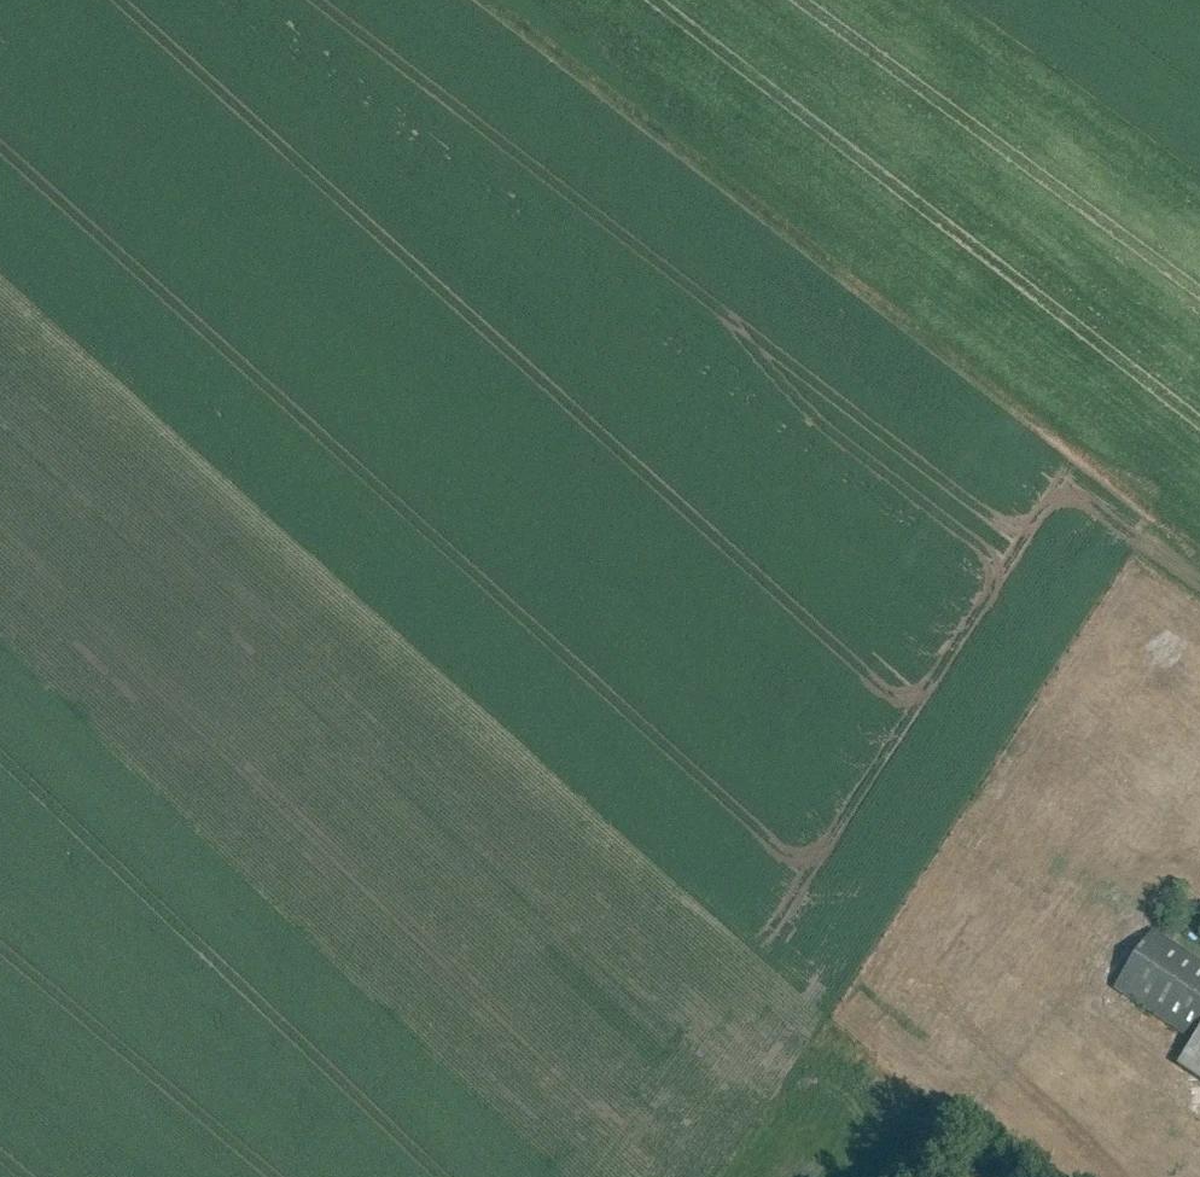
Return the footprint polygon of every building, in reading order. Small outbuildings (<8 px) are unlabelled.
[(1158,933),(1122,987),(1199,1038),(1199,960),(1158,933)] [(1199,1077),(1199,1054),(1190,1070),(1199,1077)]
